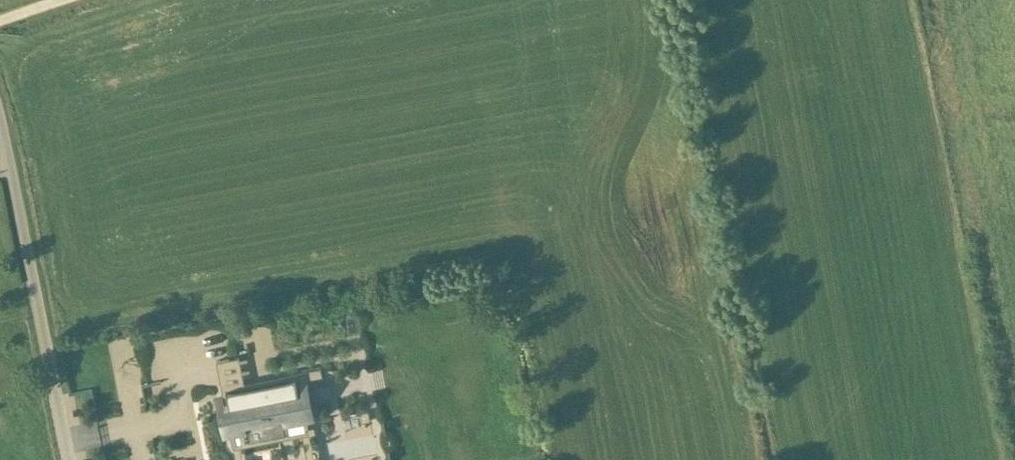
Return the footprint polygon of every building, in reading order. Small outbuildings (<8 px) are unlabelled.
[(295,373),(224,387),(230,421),(240,419),(243,439),(286,431),(282,411),(301,407),(295,373)]
